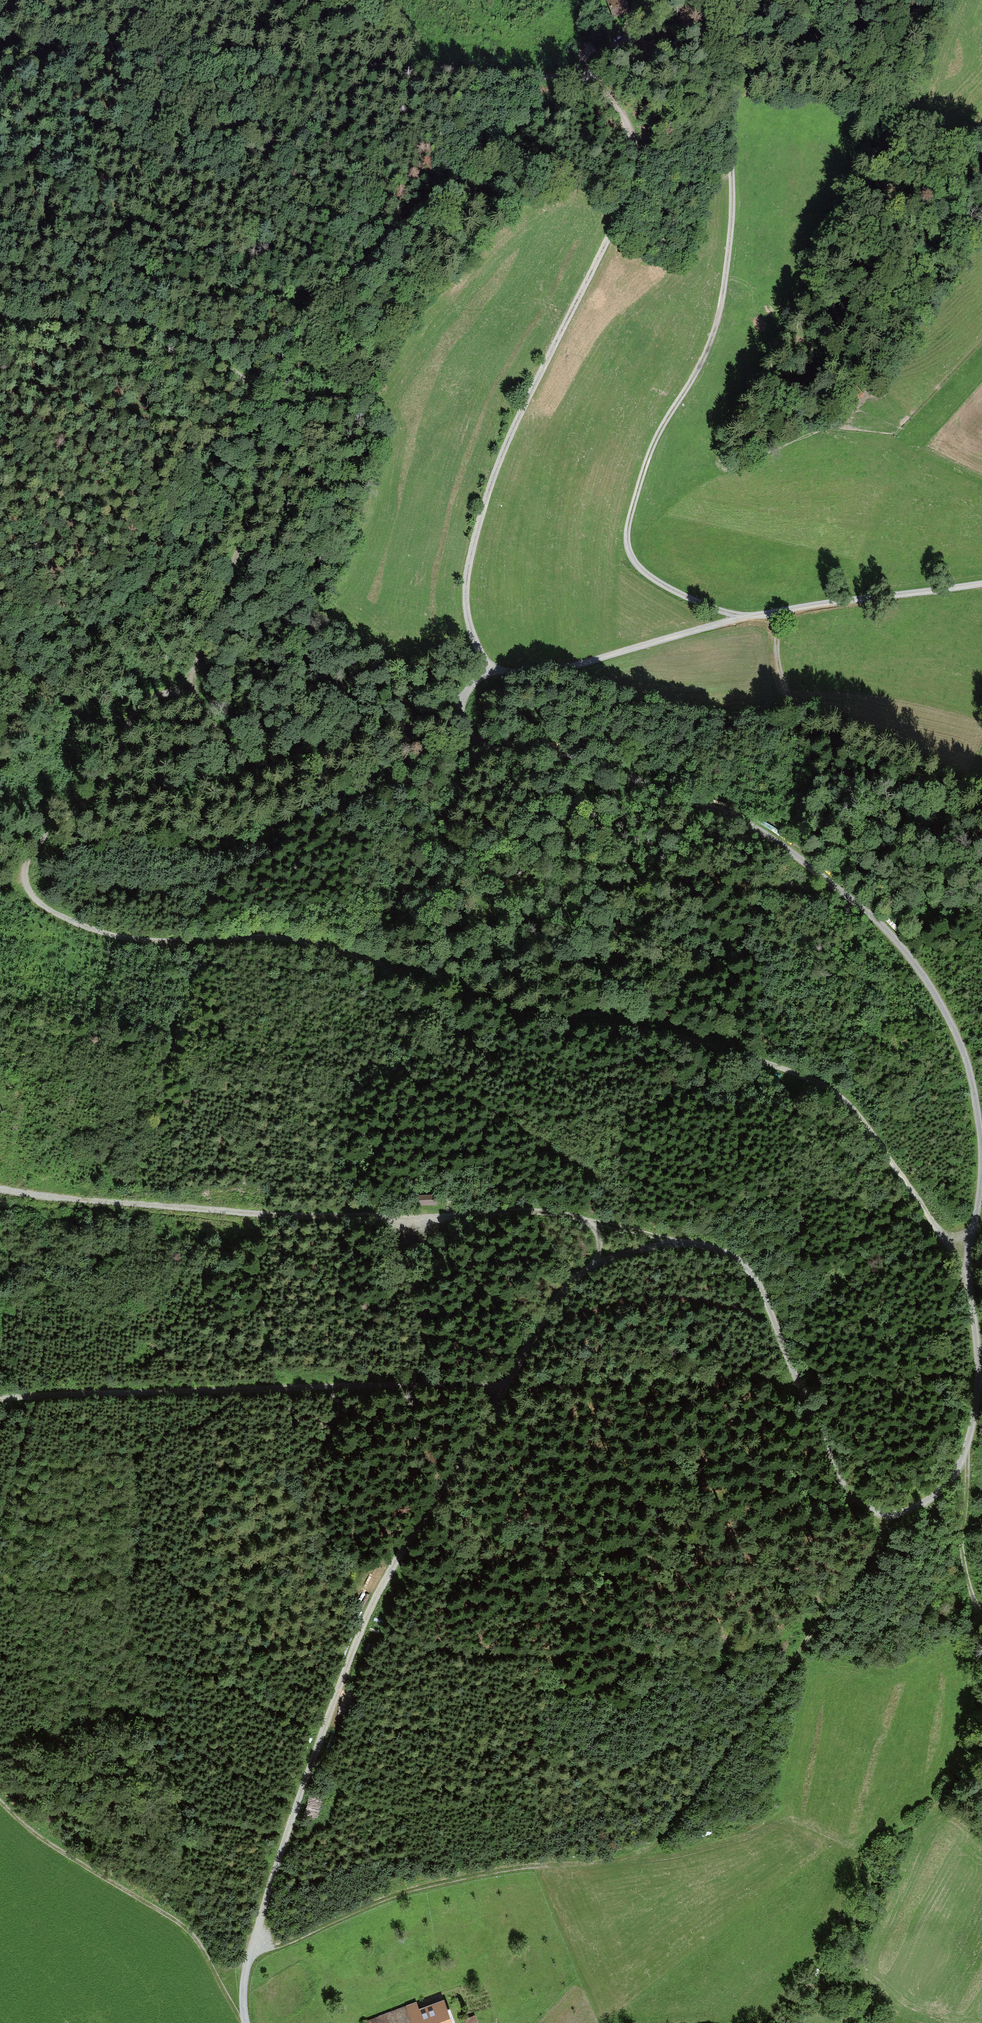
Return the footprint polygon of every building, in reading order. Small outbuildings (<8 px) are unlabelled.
[(608,18),(627,11),(623,0),(614,0),(603,4),(608,18)] [(367,2022),(452,2022),(442,2000),(419,2008),(417,2001),(366,2021),(367,2022)]
